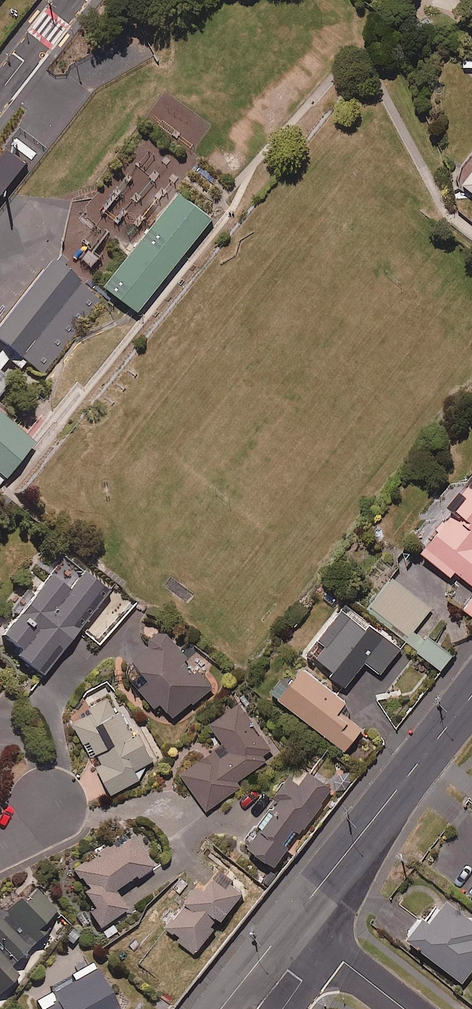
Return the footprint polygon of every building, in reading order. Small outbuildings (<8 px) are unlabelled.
[(460,186),(471,196),(471,171),(460,186)] [(215,219),(177,189),(104,279),(142,310),(215,219)] [(111,299),(57,256),(0,327),(0,337),(48,376),(111,299)] [(0,420),(0,467),(13,478),(36,449),(0,420)] [(453,504),(460,510),(424,553),(453,577),(457,571),(471,584),(471,481),(453,504)] [(111,593),(67,558),(3,639),(47,674),(111,593)] [(433,608),(393,578),(369,608),(409,639),(433,608)] [(402,649),(347,607),(312,654),(351,683),(367,663),(382,675),(402,649)] [(214,687),(166,630),(151,643),(154,646),(135,661),(150,680),(141,688),(171,723),(214,687)] [(453,656),(431,639),(421,653),(443,670),(453,656)] [(348,704),(305,670),(281,701),(347,752),(364,730),(341,712),(348,704)] [(93,716),(78,723),(111,795),(143,780),(138,770),(156,762),(142,731),(135,734),(126,713),(119,716),(111,697),(89,707),(93,716)] [(212,724),(227,745),(184,775),(208,810),(242,788),(238,782),(276,756),(241,705),(212,724)] [(302,787),(292,780),(245,842),(276,866),(335,790),(313,773),(302,787)] [(155,868),(135,835),(75,871),(87,892),(82,895),(102,928),(129,912),(117,891),(155,868)] [(245,893),(221,874),(206,893),(201,890),(168,931),(197,953),(245,893)] [(38,892),(25,906),(15,896),(0,911),(0,998),(21,977),(12,968),(45,936),(41,932),(59,913),(38,892)] [(449,902),(431,925),(425,920),(410,938),(466,984),(471,976),(471,920),(449,902)] [(94,965),(73,977),(36,999),(42,1008),(119,1008),(94,965)]
